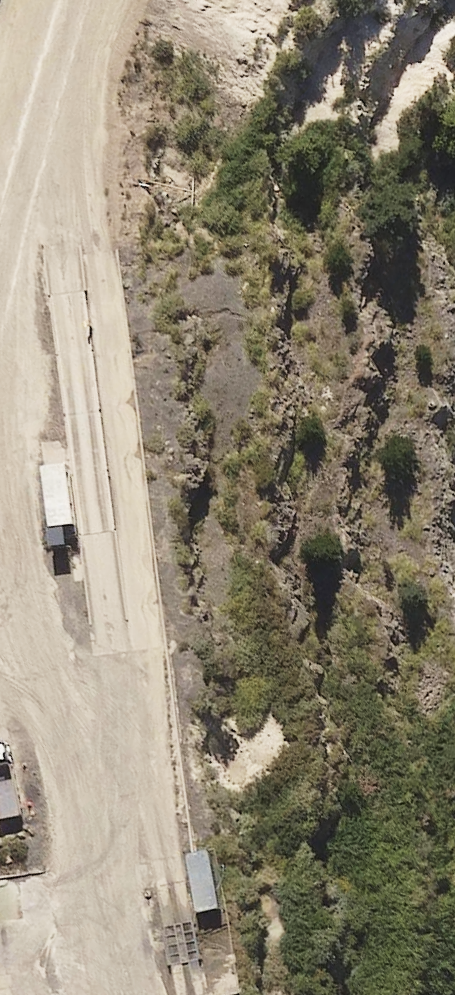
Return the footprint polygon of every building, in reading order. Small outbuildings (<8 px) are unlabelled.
[(50,546),(64,544),(62,526),(73,525),(65,463),(40,466),(50,546)]
